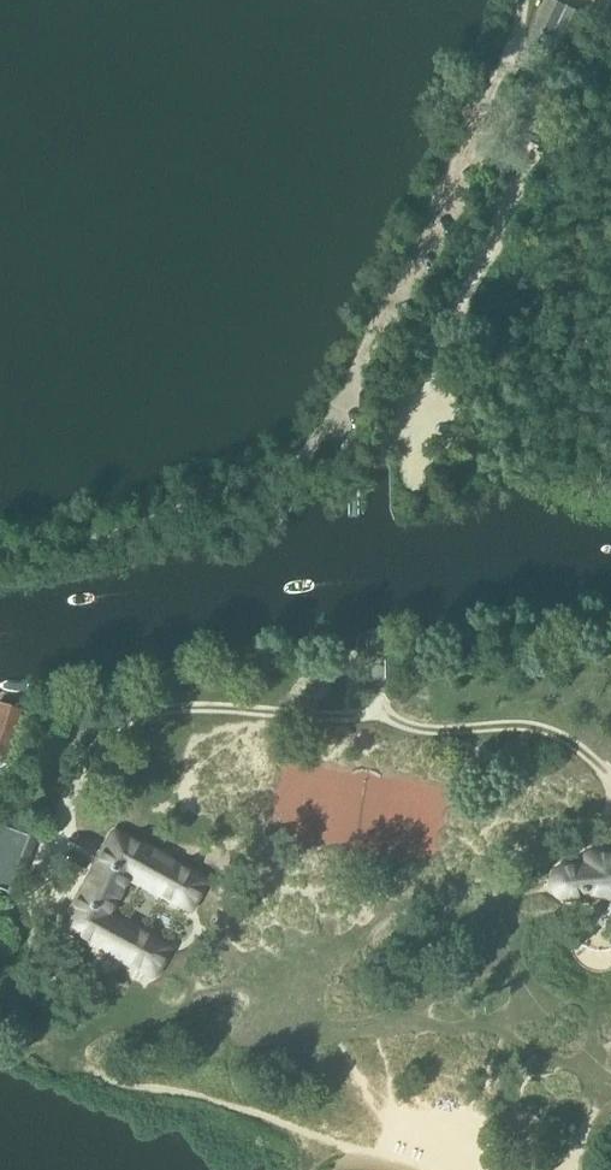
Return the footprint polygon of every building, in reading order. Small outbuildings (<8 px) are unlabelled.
[(586,13),(559,0),(549,0),(529,42),(565,59),(586,13)] [(23,711),(0,705),(0,706),(0,756),(9,759),(23,711)] [(22,831),(0,823),(0,885),(1,885),(22,831)] [(202,878),(173,862),(120,833),(119,833),(118,833),(116,833),(115,834),(115,835),(68,921),(68,922),(68,923),(68,925),(69,925),(69,926),(152,971),(153,971),(154,971),(156,971),(157,969),(166,951),(105,918),(132,867),(194,901),(204,882),(204,881),(204,880),(203,879),(202,878)] [(557,880),(557,881),(558,883),(558,884),(558,885),(558,886),(559,886),(559,887),(559,888),(560,888),(560,889),(561,889),(562,890),(563,891),(564,892),(565,892),(566,893),(567,893),(568,893),(569,894),(570,894),(571,894),(572,894),(578,892),(578,898),(577,913),(572,912),(572,913),(572,914),(572,917),(572,923),(574,928),(577,934),(580,938),(585,942),(590,945),(596,947),(602,948),(608,948),(610,947),(610,853),(596,852),(595,852),(594,852),(593,853),(592,854),(592,855),(591,855),(591,856),(591,860),(591,861),(590,862),(590,863),(589,863),(588,864),(587,864),(568,867),(567,868),(566,868),(565,869),(564,869),(563,870),(562,870),(561,871),(560,872),(560,873),(559,874),(559,875),(558,876),(558,877),(558,878),(557,879),(557,880)]
